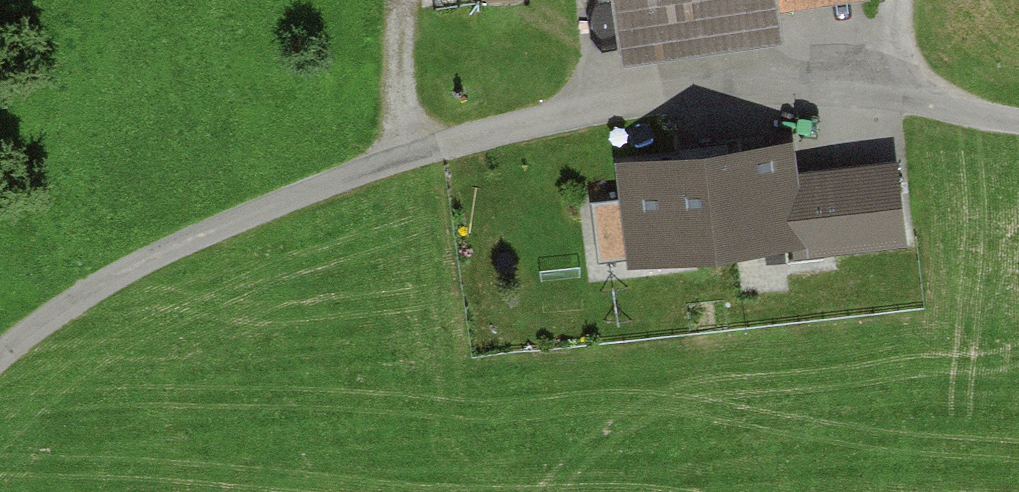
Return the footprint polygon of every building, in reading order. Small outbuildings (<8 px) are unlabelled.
[(795,36),(791,0),(630,0),(636,54),(795,36)] [(883,5),(883,0),(805,0),(807,16),(883,5)] [(913,247),(904,164),(819,173),(814,129),(627,148),(638,257),(804,239),(806,258),(913,247)]
